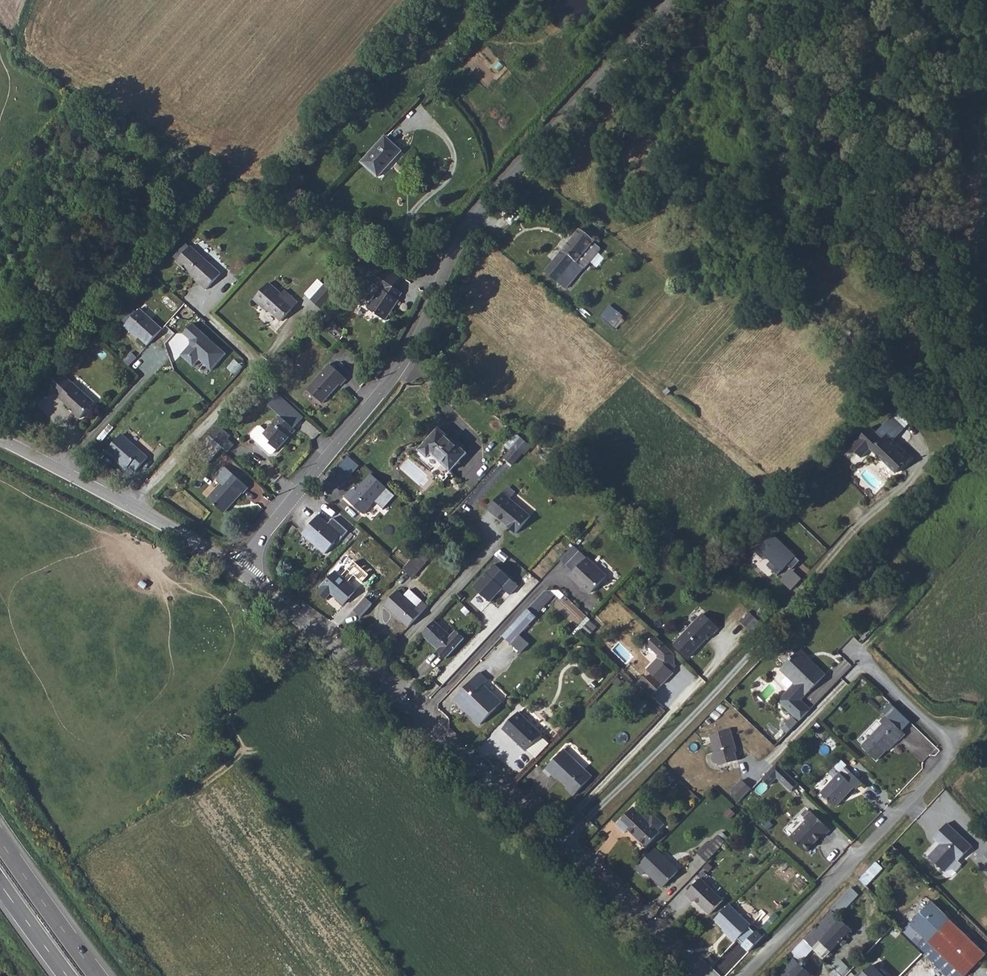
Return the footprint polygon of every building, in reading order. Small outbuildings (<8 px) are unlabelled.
[(367,167),(383,181),(406,155),(389,141),(367,167)] [(544,205),(548,200),(544,196),(539,201),(544,205)] [(155,209),(143,222),(152,230),(163,217),(155,209)] [(580,228),(545,271),(568,289),(584,268),(577,263),(595,241),(580,228)] [(219,273),(191,248),(179,261),(197,277),(195,278),(206,288),(219,273)] [(380,287),(365,307),(385,321),(400,301),(397,299),(403,292),(395,286),(401,277),(371,255),(359,271),(380,287)] [(282,293),(270,283),(256,299),(267,310),(270,307),(282,319),(298,302),(285,290),(282,293)] [(337,292),(326,283),(312,299),(324,308),(333,297),(337,292)] [(609,306),(601,315),(615,327),(622,317),(609,306)] [(162,331),(141,312),(126,329),(133,335),(134,334),(149,346),(162,331)] [(191,345),(182,356),(194,367),(201,360),(213,371),(227,353),(194,324),(184,334),(191,340),(191,345)] [(349,382),(331,366),(309,390),(324,404),(341,385),(343,388),(349,382)] [(93,405),(72,387),(59,402),(70,411),(68,413),(79,422),(93,405)] [(265,402),(280,415),(274,420),(276,422),(266,432),(261,427),(257,427),(251,434),(251,437),(257,442),(272,456),(296,430),(294,429),(304,418),(274,391),(265,402)] [(867,428),(849,450),(860,460),(869,449),(896,473),(909,458),(889,441),(899,430),(887,419),(874,435),(867,428)] [(209,439),(221,449),(227,443),(230,439),(218,428),(209,439)] [(467,456),(438,431),(417,455),(425,462),(429,458),(449,476),(467,456)] [(146,459),(121,437),(108,453),(126,469),(129,467),(135,472),(146,459)] [(209,439),(196,455),(208,465),(221,449),(209,439)] [(227,443),(221,449),(227,454),(232,447),(227,443)] [(522,456),(513,449),(503,462),(511,469),(522,456)] [(249,491),(223,468),(213,479),(221,486),(207,500),(224,515),(241,496),(243,498),(249,491)] [(389,492),(373,478),(356,497),(353,494),(346,501),(366,519),(389,492)] [(507,492),(490,513),(518,535),(531,520),(511,504),(515,499),(507,492)] [(616,516),(609,511),(601,520),(608,526),(616,516)] [(311,530),(304,538),(327,558),(338,546),(339,548),(350,535),(335,522),(331,527),(320,518),(310,529),(311,530)] [(804,561),(769,528),(750,548),(777,574),(772,575),(792,593),(806,579),(796,569),(804,561)] [(419,557),(408,570),(418,579),(429,566),(419,557)] [(596,594),(612,577),(593,559),(575,578),(584,587),(586,585),(596,594)] [(494,562),(473,586),(490,600),(502,587),(511,594),(519,584),(494,562)] [(346,607),(360,592),(339,574),(321,595),(329,602),(334,597),(346,607)] [(389,607),(412,628),(430,608),(413,593),(408,598),(401,593),(389,607)] [(364,620),(376,607),(368,600),(357,613),(364,620)] [(539,617),(531,609),(505,637),(514,645),(539,617)] [(727,636),(713,622),(686,650),(699,663),(715,646),(716,648),(727,636)] [(437,624),(425,638),(441,652),(439,654),(446,660),(467,637),(460,631),(453,639),(437,624)] [(680,655),(661,636),(653,645),(663,655),(663,658),(653,669),(668,685),(679,673),(676,670),(680,666),(680,655)] [(806,668),(794,659),(784,674),(796,682),(790,691),(794,693),(784,707),(803,720),(811,709),(804,704),(825,673),(810,663),(806,668)] [(486,723),(506,702),(489,685),(494,680),(485,672),(460,699),(486,723)] [(647,676),(640,683),(655,698),(662,691),(647,676)] [(790,691),(781,705),(784,707),(794,693),(790,691)] [(908,731),(888,712),(881,719),(884,722),(863,743),(879,758),(899,736),(901,738),(908,731)] [(524,714),(509,729),(525,744),(524,746),(531,752),(532,751),(545,737),(547,735),(524,714)] [(735,732),(713,737),(717,756),(718,760),(719,764),(720,767),(742,762),(735,732)] [(545,737),(532,751),(541,759),(554,745),(545,737)] [(593,780),(564,753),(545,773),(552,780),(556,776),(570,790),(568,792),(575,799),(593,780)] [(841,772),(822,792),(837,805),(856,785),(858,787),(865,781),(845,762),(838,769),(841,772)] [(779,764),(765,779),(772,786),(780,778),(794,791),(801,784),(779,764)] [(736,792),(745,800),(756,789),(747,781),(736,792)] [(631,834),(633,832),(652,849),(666,835),(664,833),(670,827),(659,817),(656,819),(652,816),(649,819),(638,810),(623,826),(631,834)] [(834,828),(816,811),(807,821),(810,823),(795,839),(808,851),(823,835),(826,837),(834,828)] [(976,850),(951,826),(935,842),(943,849),(931,862),(946,877),(958,864),(960,866),(976,850)] [(697,855),(710,866),(728,846),(719,838),(711,846),(708,843),(697,855)] [(661,852),(643,870),(650,877),(653,874),(669,890),(684,874),(661,852)] [(876,861),(860,879),(867,885),(884,867),(876,861)] [(729,901),(707,879),(691,895),(696,901),(698,899),(715,915),(729,901)] [(733,906),(719,922),(735,936),(733,938),(741,945),(757,927),(733,906)] [(959,975),(970,975),(986,960),(933,908),(912,929),(959,975)] [(773,975),(798,975),(803,970),(848,924),(835,911),(773,975)] [(834,975),(844,975),(851,967),(840,959),(830,973),(834,975)] [(860,975),(886,975),(873,963),(860,975)]
